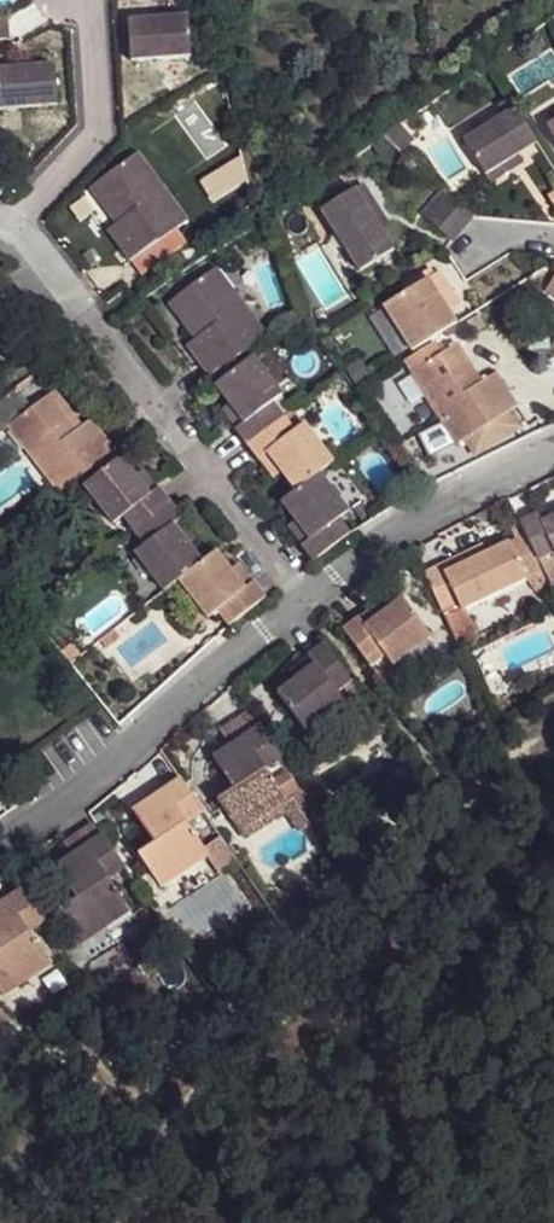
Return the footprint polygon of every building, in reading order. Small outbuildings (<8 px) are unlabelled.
[(168,11),(133,14),(134,24),(169,22),(168,11)] [(169,22),(134,24),(137,62),(198,58),(193,19),(169,22)] [(9,44),(7,23),(0,23),(0,44),(9,44)] [(17,70),(51,66),(50,54),(16,58),(17,70)] [(0,72),(0,112),(58,104),(51,66),(17,70),(0,72)] [(505,100),(493,109),(501,120),(513,112),(505,100)] [(481,178),(515,158),(534,143),(513,112),(501,120),(459,146),(481,178)] [(542,128),(553,147),(553,120),(542,128)] [(119,225),(110,230),(128,256),(136,265),(191,228),(145,155),(103,183),(126,220),(119,225)] [(515,158),(481,178),(487,186),(521,166),(515,158)] [(103,183),(94,187),(119,225),(126,220),(103,183)] [(382,235),(355,194),(346,198),(371,238),(382,235)] [(545,199),(553,214),(553,194),(545,199)] [(474,219),(446,195),(424,220),(451,244),(474,219)] [(346,198),(311,220),(351,281),(385,259),(371,238),(346,198)] [(198,338),(190,345),(202,361),(213,377),(270,334),(221,266),(178,296),(206,333),(198,338)] [(442,275),(386,311),(416,355),(459,326),(453,317),(444,305),(458,298),(442,275)] [(178,296),(172,303),(198,338),(206,333),(178,296)] [(444,305),(453,317),(464,309),(458,298),(444,305)] [(493,380),(469,343),(460,349),(484,386),(493,380)] [(283,395),(295,386),(267,347),(255,356),(283,395)] [(417,376),(462,446),(468,443),(479,459),(527,429),(516,412),(521,409),(500,376),(493,380),(484,386),(460,349),(417,376)] [(282,395),(283,395),(255,356),(217,385),(231,404),(245,423),(236,430),(247,444),(284,417),(273,403),(272,403),(282,395)] [(84,425),(57,387),(51,392),(78,429),(84,425)] [(92,418),(84,425),(78,429),(51,392),(30,407),(18,390),(0,403),(0,432),(10,425),(58,491),(95,465),(115,450),(104,435),(92,418)] [(284,417),(293,411),(282,395),(273,403),(284,417)] [(231,404),(222,410),(236,429),(245,423),(231,404)] [(293,411),(284,417),(294,431),(303,425),(293,411)] [(346,454),(317,416),(303,425),(333,464),(346,454)] [(247,444),(258,459),(268,453),(281,473),(297,491),(320,474),(333,464),(303,425),(294,431),(284,417),(247,444)] [(95,465),(100,472),(120,458),(115,450),(95,465)] [(281,473),(268,453),(258,459),(273,480),(281,473)] [(110,522),(120,516),(131,531),(168,503),(156,487),(147,494),(133,475),(120,458),(100,472),(83,485),(110,522)] [(320,474),(349,516),(362,506),(333,464),(320,474)] [(142,468),(133,475),(147,494),(156,487),(142,468)] [(338,523),(349,516),(320,474),(297,491),(287,499),(282,502),(296,523),(310,542),(301,549),(312,564),(349,538),(338,523)] [(83,485),(70,494),(98,531),(110,522),(83,485)] [(168,503),(131,531),(141,545),(132,551),(161,593),(166,588),(179,579),(199,565),(183,543),(169,525),(180,519),(168,503)] [(539,516),(543,524),(553,519),(553,508),(539,516)] [(539,516),(523,523),(530,537),(541,560),(553,553),(553,519),(543,524),(539,516)] [(180,519),(169,525),(183,543),(194,537),(180,519)] [(296,523),(288,530),(301,549),(310,542),(296,523)] [(446,611),(461,603),(465,613),(531,580),(538,593),(545,598),(553,594),(553,587),(541,560),(530,537),(491,555),(449,576),(444,568),(428,575),(446,611)] [(491,555),(487,546),(444,568),(449,576),(491,555)] [(132,551),(119,560),(149,602),(161,593),(132,551)] [(207,617),(218,610),(227,626),(263,598),(251,579),(242,585),(228,567),(217,551),(208,557),(199,565),(179,579),(207,617)] [(541,560),(553,587),(553,553),(541,560)] [(237,562),(228,567),(242,585),(251,579),(237,562)] [(179,579),(166,588),(194,627),(207,617),(179,579)] [(369,626),(363,619),(345,632),(372,667),(389,655),(397,666),(437,636),(407,598),(388,613),(369,626)] [(369,626),(388,613),(381,605),(363,619),(369,626)] [(465,613),(451,620),(462,646),(478,638),(465,613)] [(406,676),(444,648),(437,636),(397,666),(406,676)] [(347,703),(339,691),(352,682),(326,647),(311,658),(318,667),(299,680),(280,696),(308,732),(347,703)] [(311,658),(293,672),(299,680),(318,667),(311,658)] [(347,703),(308,732),(317,746),(357,716),(347,703)] [(264,723),(255,710),(225,730),(234,743),(264,723)] [(286,756),(264,723),(234,743),(213,758),(234,790),(221,798),(243,831),(292,799),(279,780),(271,766),(286,756)] [(175,767),(144,788),(153,800),(183,779),(175,767)] [(319,818),(289,773),(279,780),(292,799),(243,831),(249,840),(287,814),(298,831),(319,818)] [(210,854),(189,823),(205,812),(183,779),(153,800),(135,812),(157,843),(139,857),(162,889),(210,854)] [(101,834),(93,822),(61,844),(69,857),(101,834)] [(125,868),(101,834),(69,857),(52,869),(74,902),(59,912),(82,944),(129,911),(107,879),(125,868)] [(26,888),(17,875),(0,887),(0,905),(26,888)] [(30,934),(48,922),(26,888),(0,905),(0,995),(1,997),(50,963),(30,934)] [(0,1016),(0,1041),(13,1028),(0,1016)]
